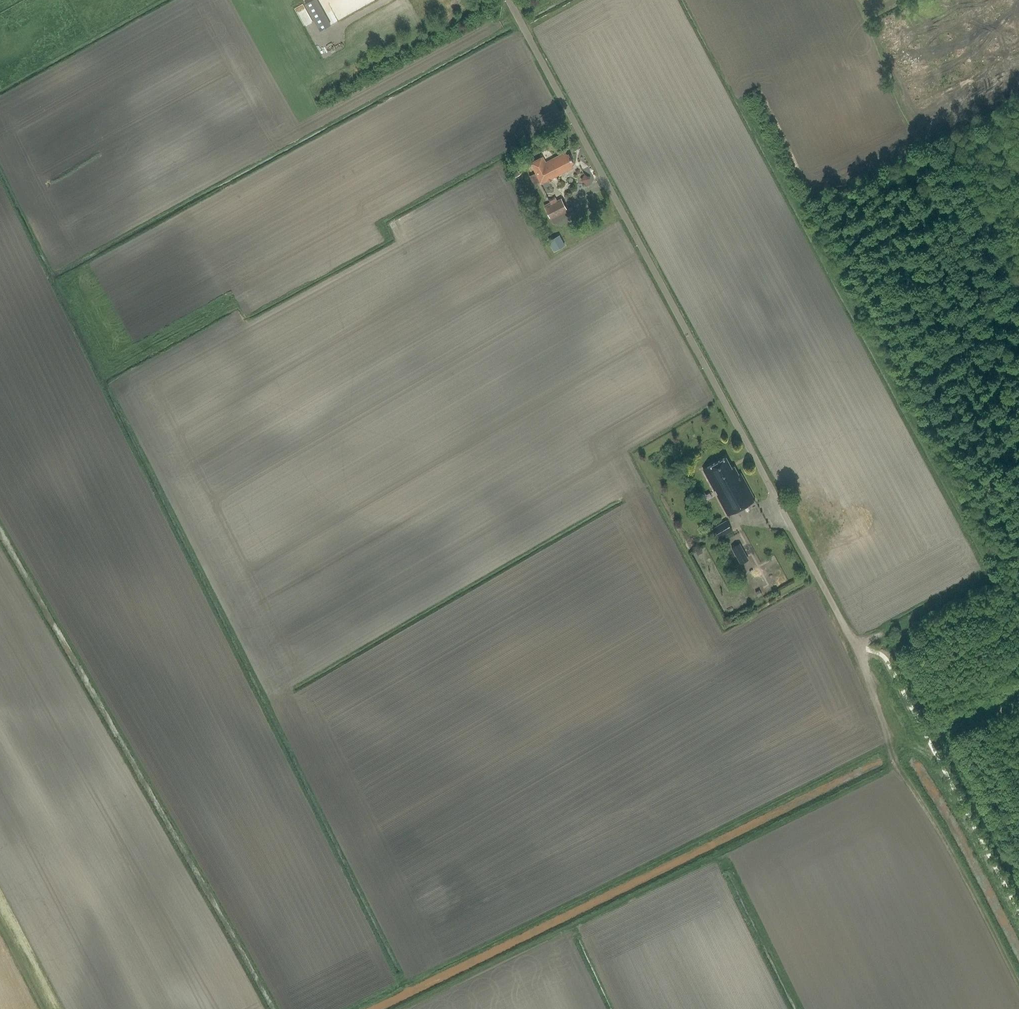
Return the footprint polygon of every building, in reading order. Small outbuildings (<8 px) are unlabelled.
[(543,183),(573,167),(571,164),(573,163),(569,155),(567,156),(565,153),(545,163),(543,158),(533,163),(537,172),(529,176),(534,185),(542,181),(543,183)] [(562,199),(545,207),(550,217),(567,209),(562,199)] [(565,245),(560,237),(550,242),(555,251),(565,245)] [(728,515),(755,500),(741,473),(739,475),(734,467),(732,468),(726,457),(703,469),(728,515)] [(732,530),(726,520),(713,528),(719,537),(732,530)] [(749,560),(740,543),(732,547),(741,564),(749,560)]
